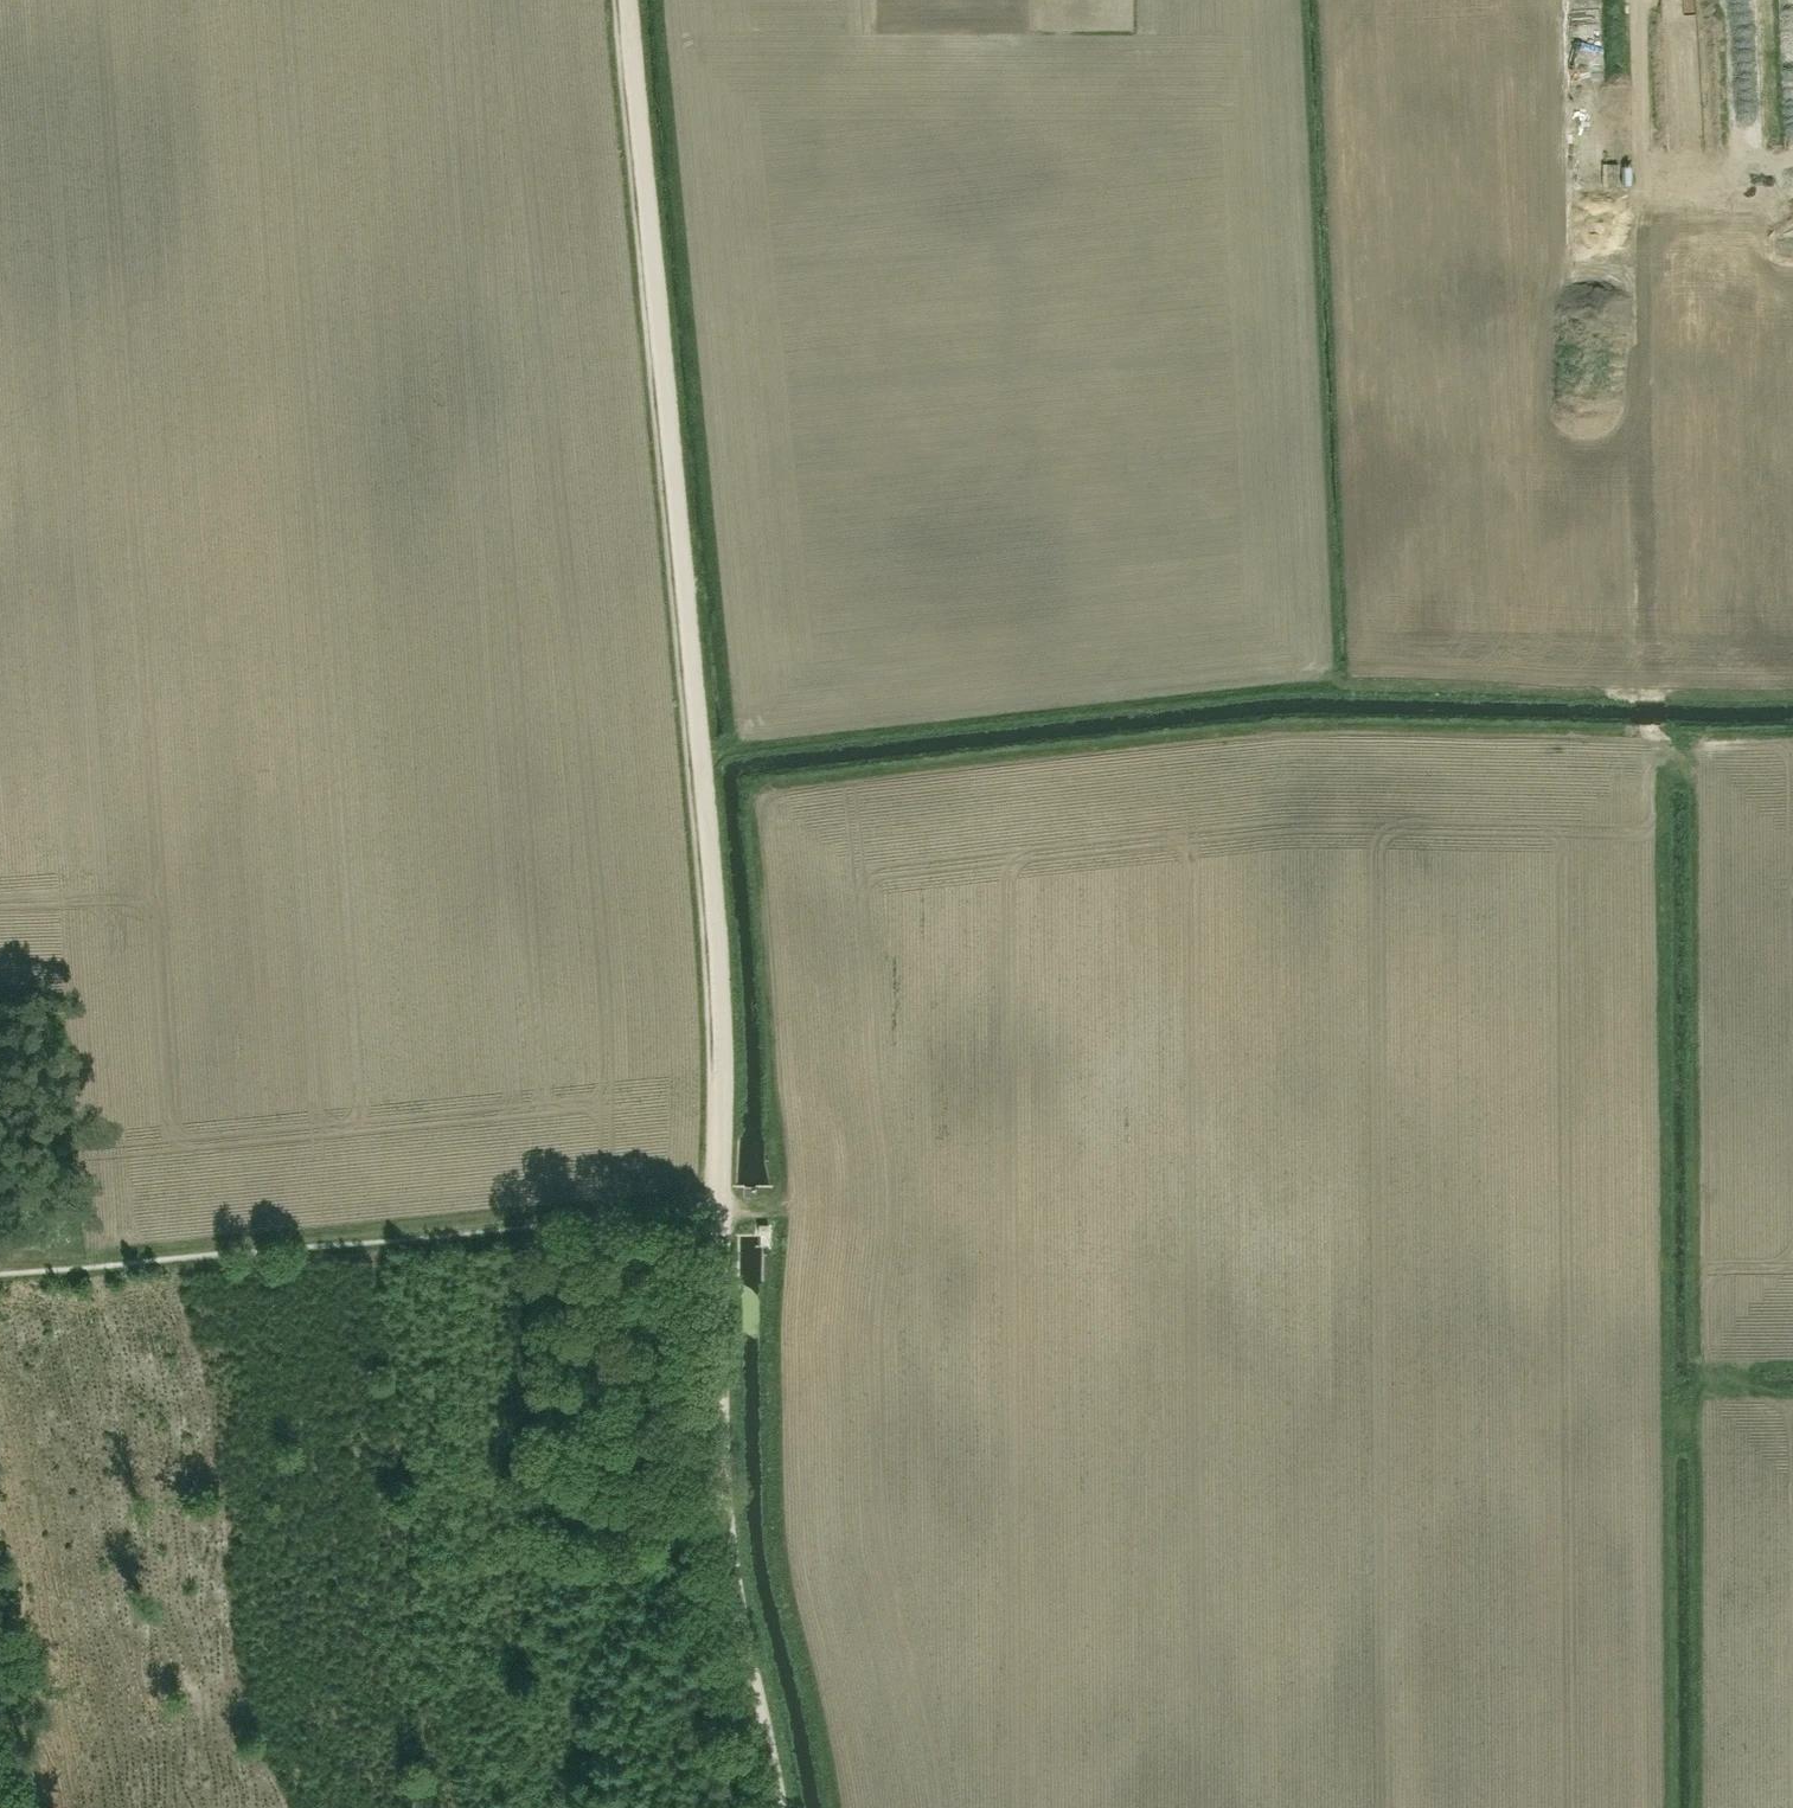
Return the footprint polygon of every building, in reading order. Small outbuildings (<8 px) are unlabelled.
[(1783,170),(1784,191),(1792,190),(1792,169),(1783,170)]
